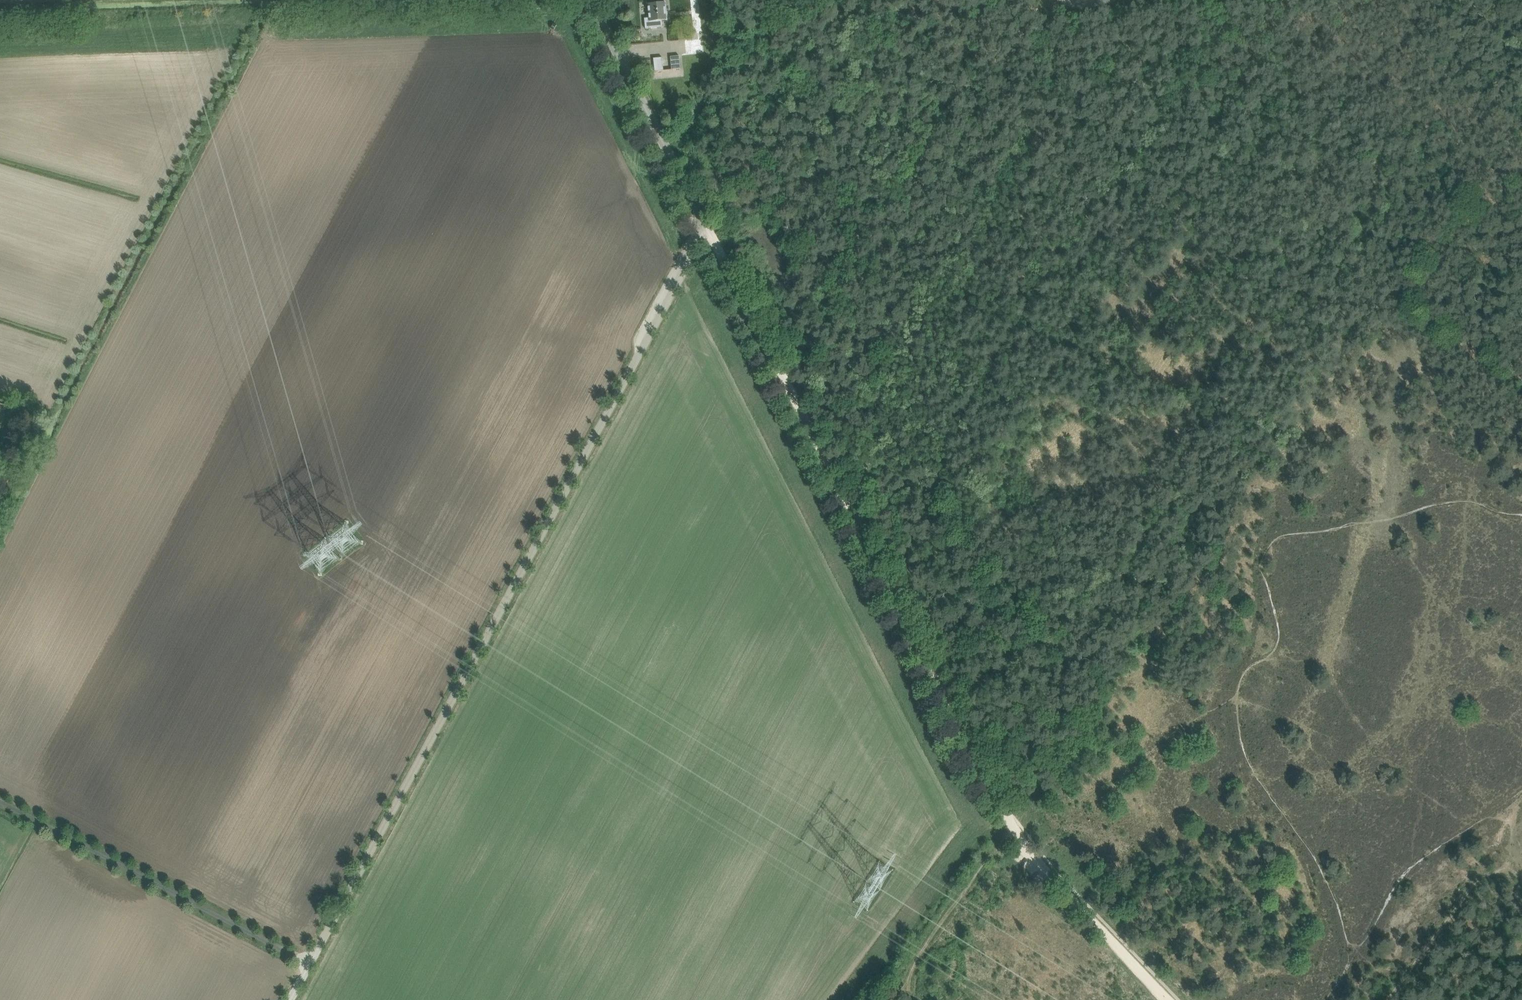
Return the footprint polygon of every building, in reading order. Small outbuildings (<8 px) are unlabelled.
[(663,27),(662,20),(667,19),(665,2),(660,2),(659,1),(654,1),(652,3),(648,3),(649,18),(644,18),(645,29),(663,27)] [(671,69),(680,68),(679,55),(670,56),(671,69)] [(654,71),(663,70),(662,57),(653,58),(654,71)]
